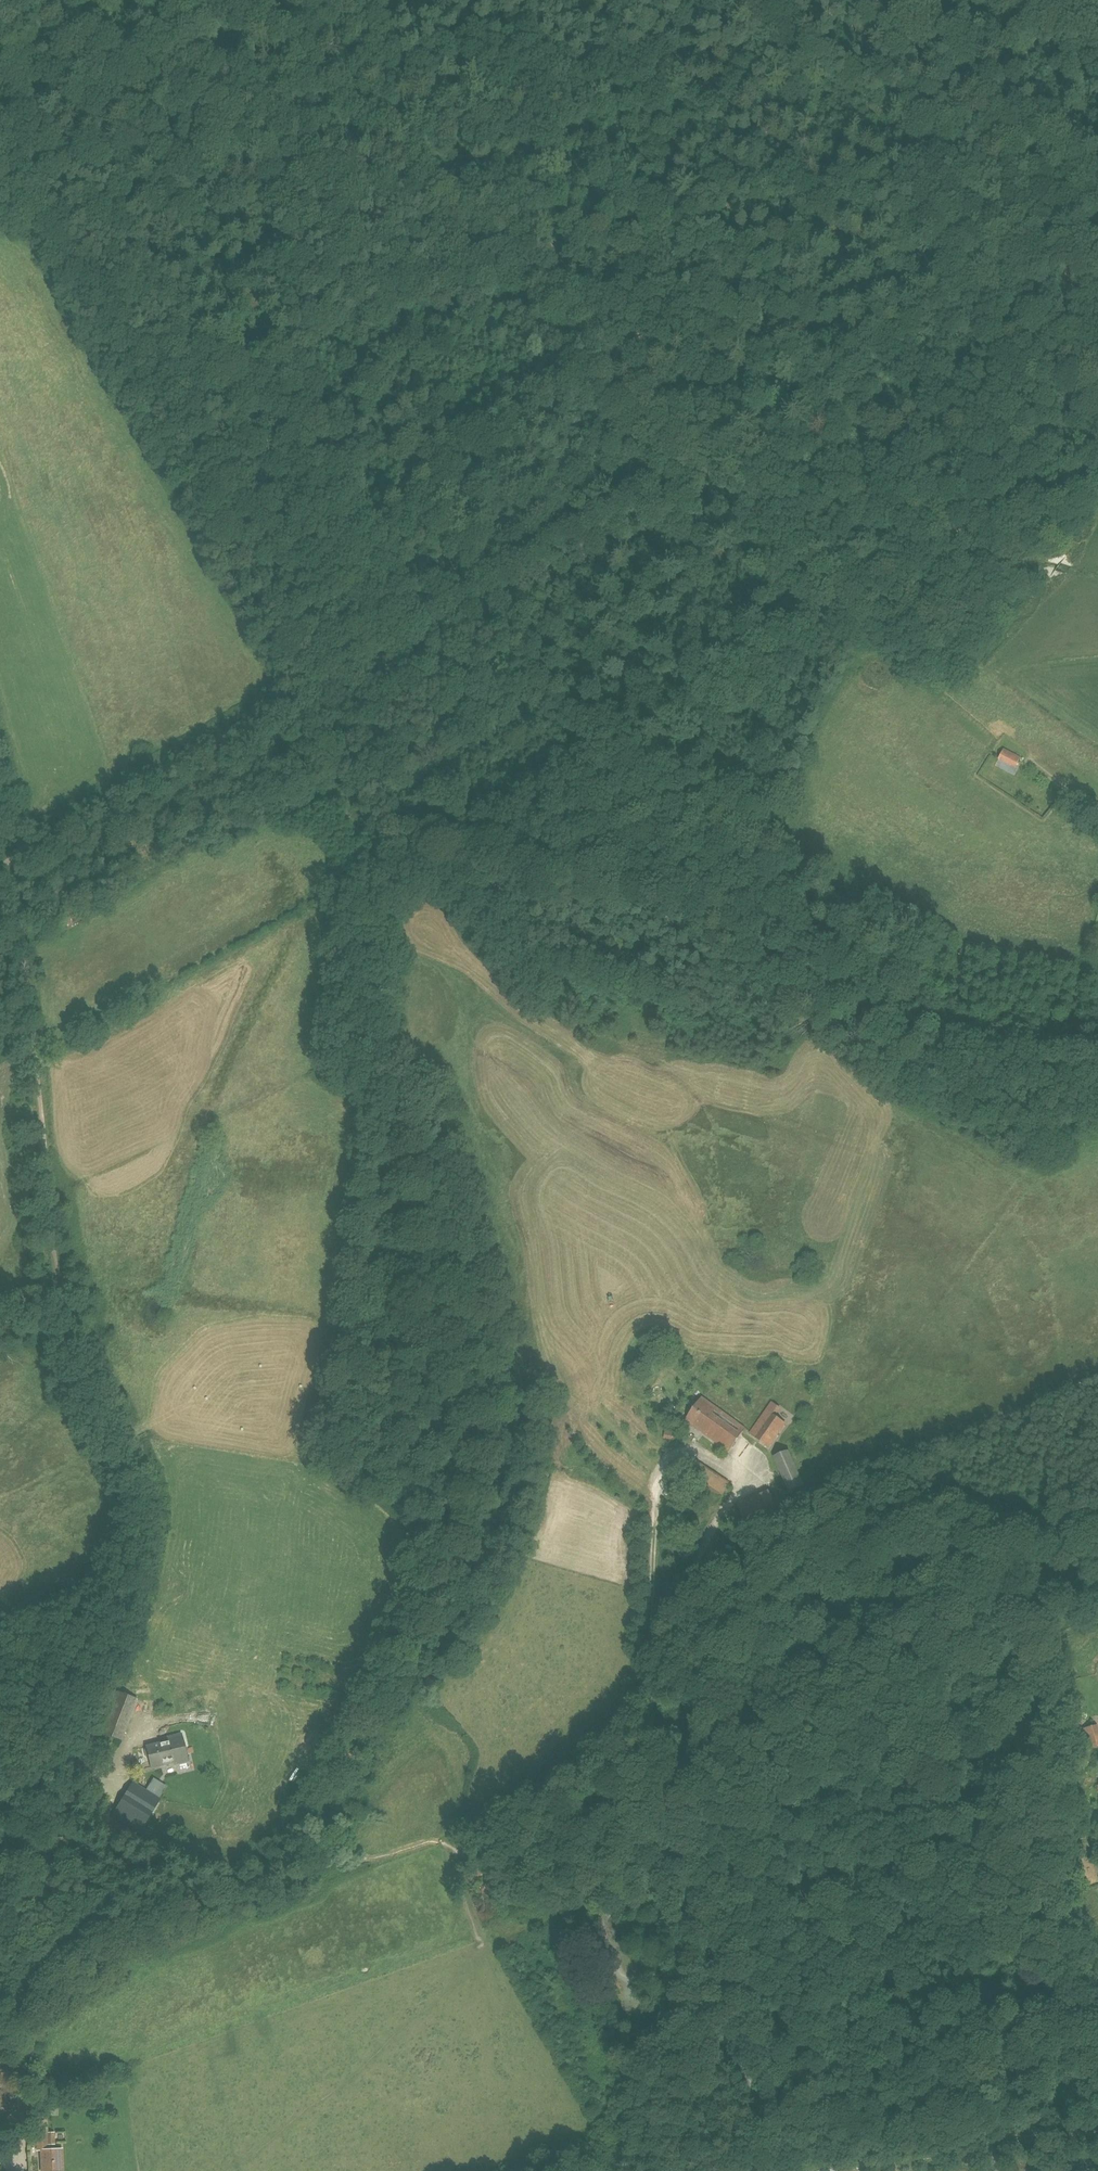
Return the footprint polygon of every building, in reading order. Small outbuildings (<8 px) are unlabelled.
[(1020,758),(1003,749),(998,759),(1015,768),(1020,758)] [(682,1419),(730,1454),(747,1431),(699,1396),(682,1419)] [(774,1406),(752,1436),(770,1450),(787,1426),(777,1419),(783,1412),(774,1406)] [(673,1439),(674,1432),(662,1431),(662,1438),(673,1439)] [(803,1486),(789,1452),(775,1457),(790,1492),(803,1486)] [(685,1472),(715,1485),(720,1474),(691,1461),(685,1472)] [(117,1692),(102,1732),(122,1740),(137,1700),(117,1692)] [(1085,1738),(1097,1734),(1095,1725),(1082,1729),(1085,1738)] [(147,1749),(145,1749),(144,1751),(145,1757),(147,1758),(149,1758),(151,1764),(169,1759),(170,1764),(173,1763),(174,1765),(188,1762),(182,1734),(167,1738),(168,1742),(147,1747),(147,1749)] [(159,1799),(132,1781),(114,1810),(142,1827),(159,1799)] [(31,2115),(48,2116),(49,2107),(32,2106),(31,2115)] [(46,2133),(47,2145),(55,2144),(55,2132),(48,2133),(46,2133)] [(41,2150),(42,2170),(60,2170),(63,2170),(61,2149),(41,2150)]
